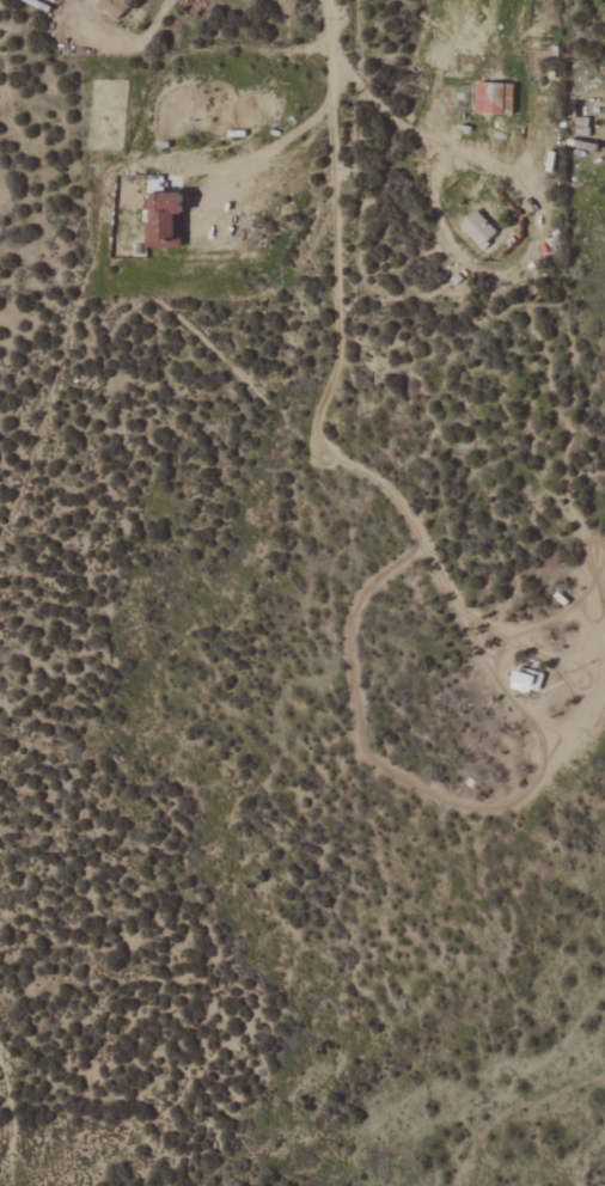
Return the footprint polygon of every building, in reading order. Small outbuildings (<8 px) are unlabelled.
[(125,7),(117,0),(99,0),(95,4),(113,20),(125,7)] [(510,85),(475,84),(474,114),(509,115),(510,85)] [(479,248),(495,231),(473,211),(457,228),(479,248)] [(508,687),(536,694),(542,674),(513,667),(508,687)]
